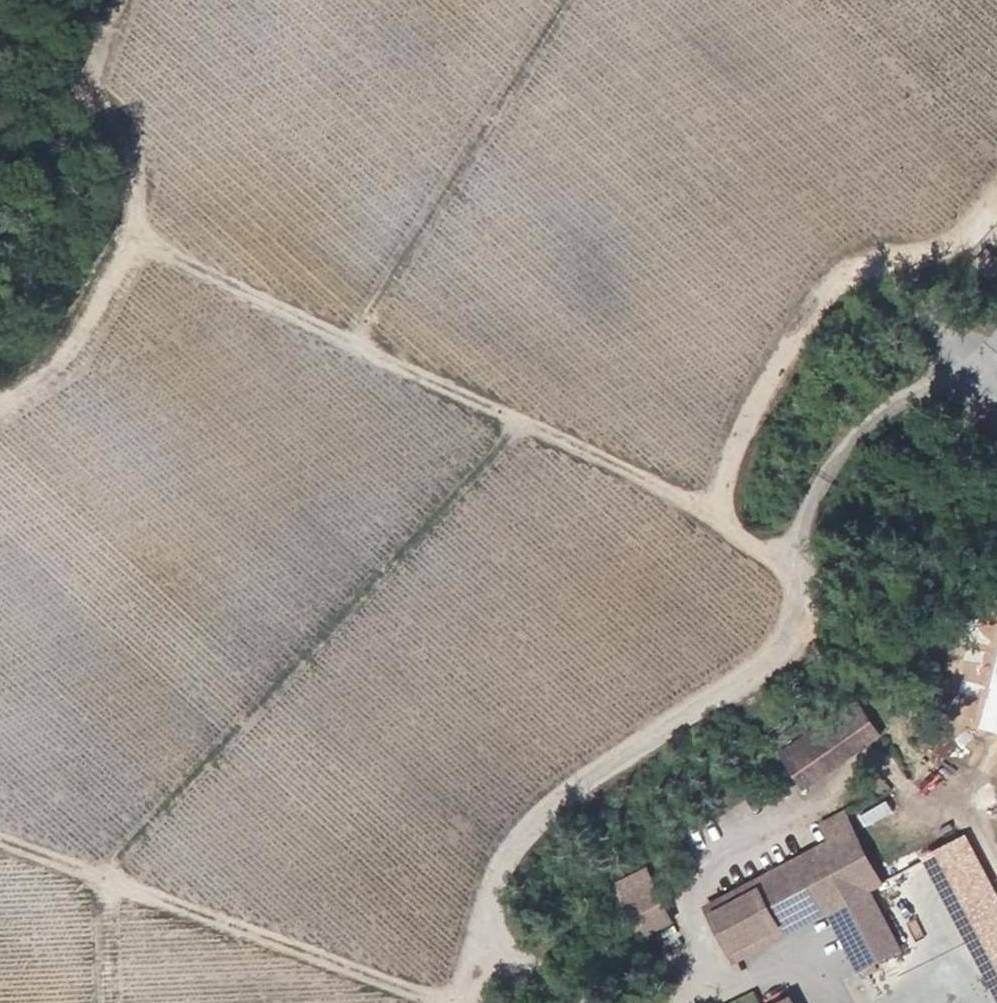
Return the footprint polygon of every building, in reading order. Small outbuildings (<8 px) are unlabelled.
[(984,273),(994,262),(979,247),(969,258),(984,273)] [(864,743),(877,734),(855,700),(841,709),(864,743)] [(779,752),(802,785),(864,743),(841,709),(779,752)] [(704,905),(732,959),(776,936),(772,928),(822,902),(826,911),(867,890),(880,883),(843,812),(818,824),(827,841),(704,905)] [(971,829),(924,851),(996,998),(996,881),(971,829)] [(637,932),(668,918),(644,868),(613,882),(637,932)] [(867,890),(826,911),(859,972),(899,951),(867,890)] [(822,902),(772,928),(776,936),(826,911),(822,902)]
